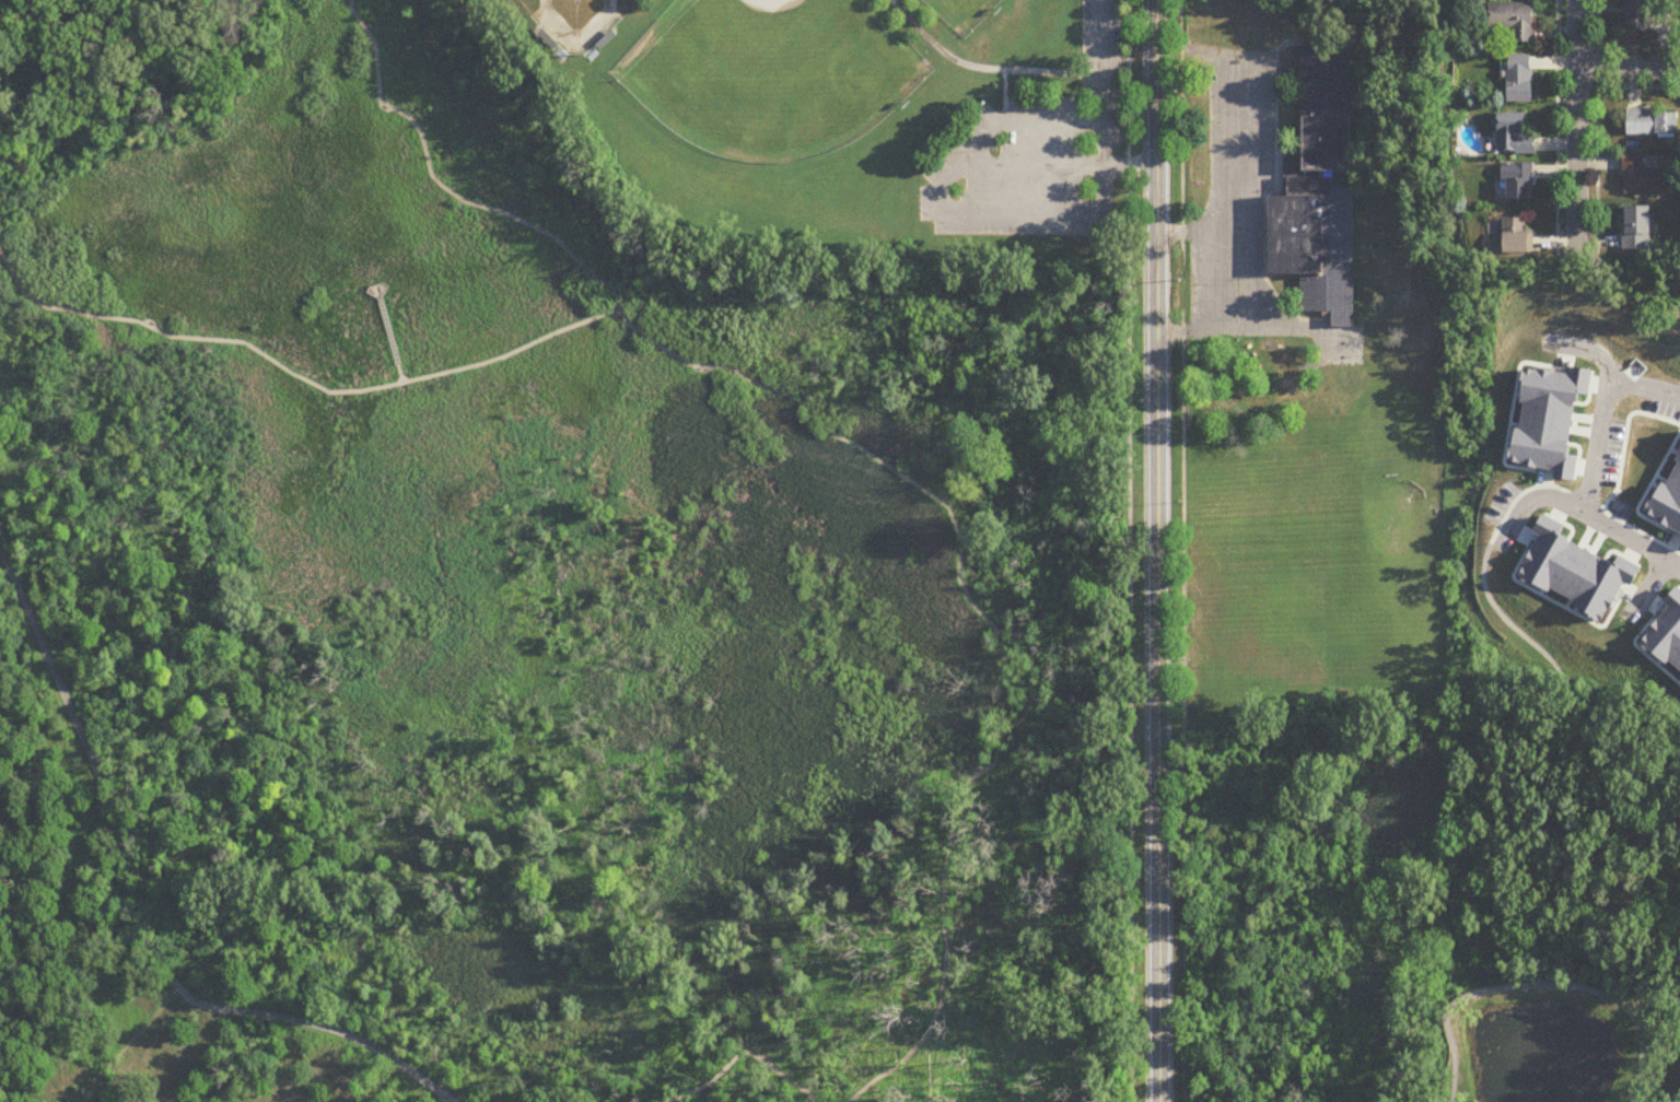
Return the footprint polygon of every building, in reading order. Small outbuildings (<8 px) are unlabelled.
[(1653,30),(1653,0),(1628,0),(1628,30),(1653,30)] [(1534,43),(1535,4),(1490,4),(1490,28),(1513,29),(1513,43),(1534,43)] [(1349,45),(1325,45),(1298,45),(1298,99),(1298,114),(1302,114),(1302,152),(1302,155),(1282,155),(1282,162),(1282,180),(1282,194),(1276,194),(1268,194),(1268,253),(1268,273),(1299,272),(1299,309),(1321,309),(1326,309),(1330,309),(1330,316),(1331,325),(1352,325),(1352,186),(1343,186),(1343,171),(1350,171),(1349,45)] [(1509,104),(1533,104),(1533,56),(1509,56),(1509,104)] [(1627,137),(1678,137),(1678,111),(1627,111),(1627,137)] [(1499,155),(1537,155),(1537,137),(1527,137),(1527,114),(1499,114),(1499,155)] [(1643,170),(1643,156),(1623,156),(1623,196),(1670,196),(1670,170),(1643,170)] [(1534,165),(1503,165),(1503,185),(1508,185),(1508,201),(1534,201),(1534,165)] [(1653,208),(1624,208),(1624,251),(1653,252),(1653,208)] [(1533,254),(1533,219),(1505,219),(1505,254),(1533,254)]
